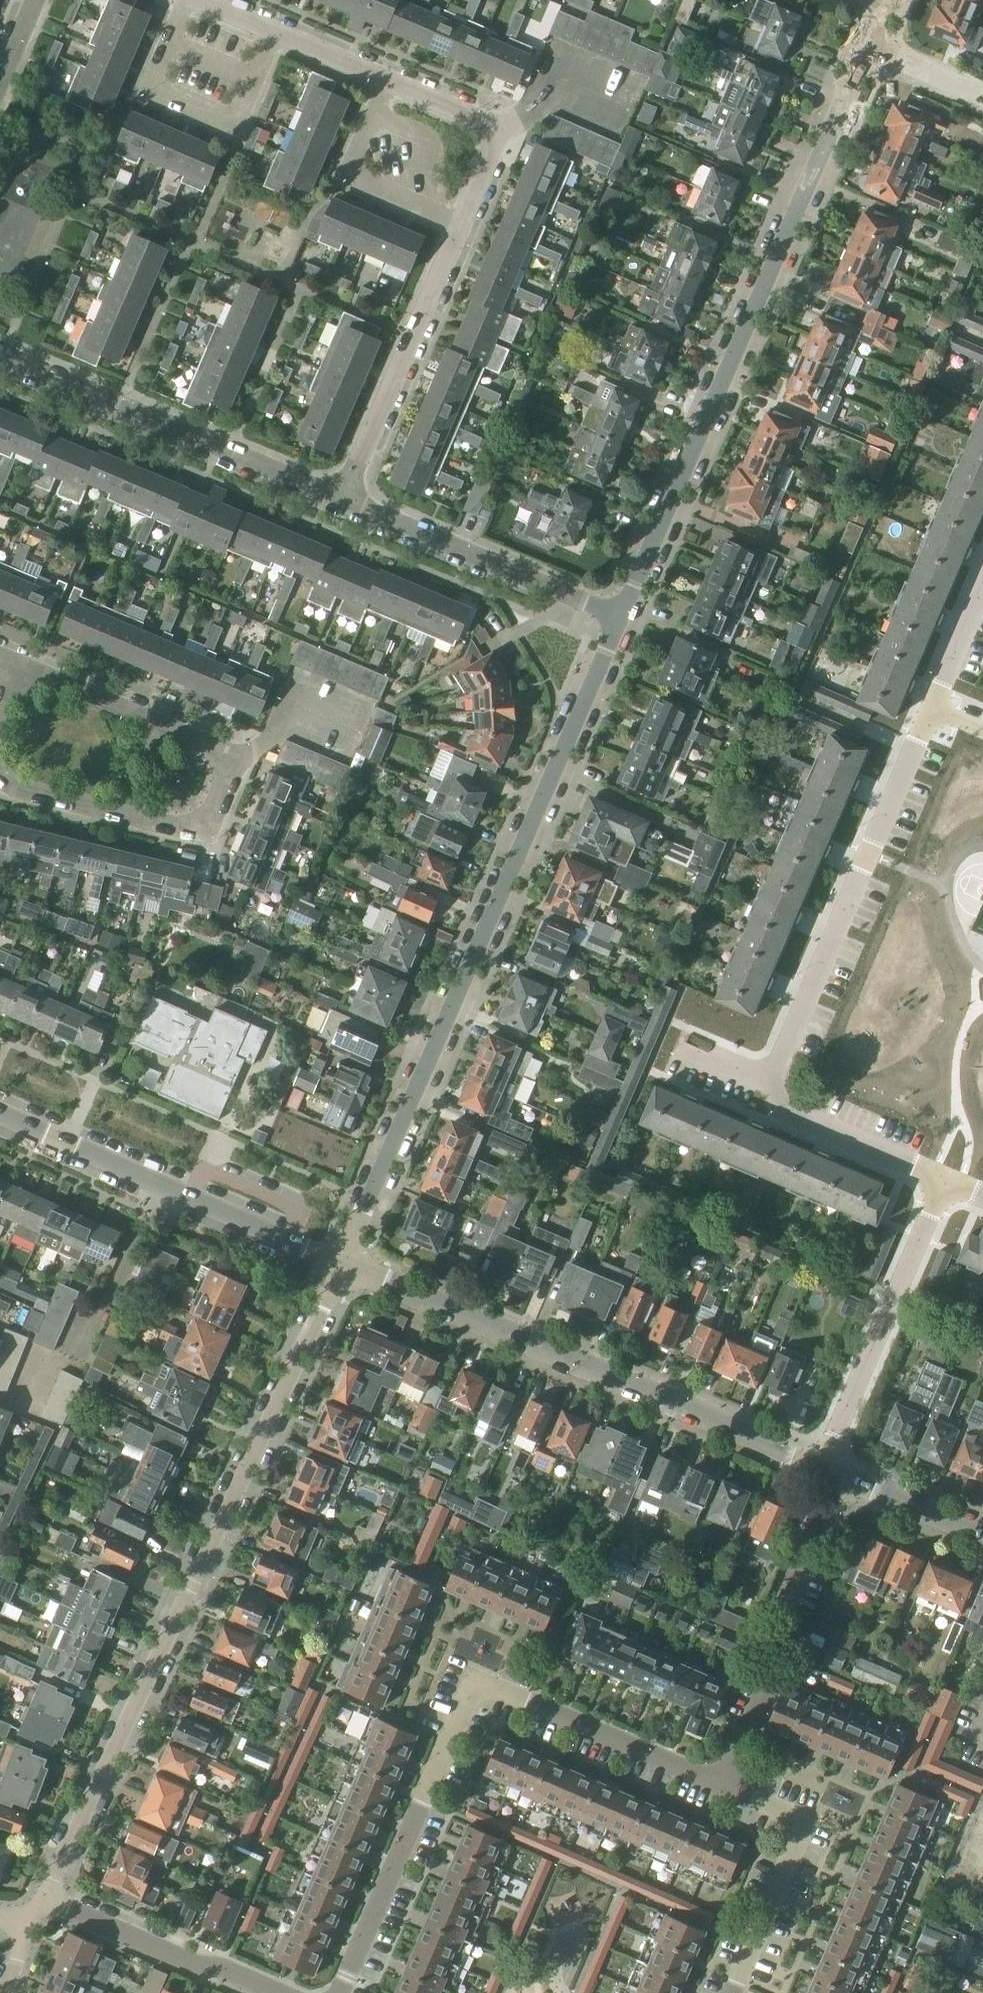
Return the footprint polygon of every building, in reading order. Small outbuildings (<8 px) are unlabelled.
[(80,0),(74,0),(70,9),(78,13),(83,1),(80,0)] [(100,22),(138,39),(148,17),(131,10),(136,0),(109,0),(100,22)] [(354,14),(349,26),(355,28),(367,0),(336,0),(333,7),(334,5),(354,14)] [(355,28),(360,31),(366,18),(374,22),(385,27),(384,29),(386,30),(398,2),(394,0),(367,0),(355,28)] [(442,20),(430,48),(451,57),(476,0),(471,0),(463,19),(445,11),(441,20),(442,20)] [(451,57),(473,67),(485,39),(486,39),(490,30),(472,23),(482,0),(476,0),(451,57)] [(593,4),(584,0),(568,0),(566,3),(589,12),(593,4)] [(698,0),(684,0),(675,21),(688,26),(698,0)] [(973,0),(947,0),(942,12),(976,26),(982,10),(982,4),(973,0)] [(398,2),(386,30),(408,39),(420,11),(398,2)] [(767,19),(757,15),(754,23),(794,40),(804,17),(774,4),(767,19)] [(65,22),(73,26),(78,13),(70,9),(65,22)] [(934,27),(931,33),(973,51),(982,30),(982,29),(976,26),(942,12),(936,9),(929,25),(934,27)] [(442,20),(441,20),(420,11),(408,39),(430,48),(442,20)] [(558,12),(549,35),(561,40),(571,18),(558,12)] [(607,33),(612,22),(589,12),(585,24),(593,27),(604,32),(607,33)] [(526,18),(516,14),(511,26),(520,30),(526,18)] [(571,18),(561,40),(572,45),(582,22),(571,18)] [(138,39),(100,22),(90,44),(129,61),(138,39)] [(593,27),(585,24),(582,22),(572,45),(583,50),(593,27)] [(629,43),(634,32),(612,22),(607,33),(615,37),(626,42),(629,43)] [(754,23),(745,44),(785,61),(794,40),(754,23)] [(506,48),(507,48),(495,76),(518,86),(533,49),(516,41),(520,30),(511,26),(505,38),(509,40),(506,48)] [(594,55),(604,32),(593,27),(583,50),(594,55)] [(678,61),(690,33),(677,27),(665,55),(678,61)] [(615,37),(607,33),(604,32),(594,55),(605,59),(615,37)] [(616,64),(626,42),(615,37),(605,59),(616,64)] [(507,48),(506,48),(486,39),(485,39),(473,67),(495,76),(507,48)] [(64,45),(56,41),(51,53),(59,57),(64,45)] [(637,46),(629,43),(626,42),(616,64),(627,69),(637,46)] [(87,68),(81,66),(119,83),(129,61),(90,44),(90,45),(96,48),(87,68)] [(637,46),(627,69),(638,74),(648,51),(637,46)] [(652,74),(657,60),(659,56),(648,51),(638,74),(649,78),(652,74)] [(45,66),(53,69),(59,57),(51,53),(45,66)] [(657,60),(652,74),(667,82),(674,67),(657,60)] [(720,68),(716,78),(731,84),(742,89),(742,87),(772,100),(781,78),(751,66),(740,61),(734,74),(720,68)] [(119,83),(81,66),(65,102),(87,112),(92,99),(109,107),(119,83)] [(295,108),(306,113),(335,126),(346,102),(329,95),(335,83),(310,72),(295,108)] [(644,91),(645,91),(666,100),(673,84),(667,82),(652,74),(649,78),(644,91)] [(267,97),(275,100),(281,86),(273,83),(267,97)] [(731,84),(722,104),(763,122),(772,100),(742,87),(742,89),(731,84)] [(275,100),(267,97),(258,117),(267,120),(275,100)] [(722,104),(713,126),(724,131),(754,143),(763,122),(722,104)] [(930,143),(931,142),(926,140),(931,129),(937,131),(936,133),(948,138),(953,127),(939,120),(939,119),(903,104),(900,110),(895,108),(888,125),(893,127),(930,143)] [(117,144),(121,145),(116,156),(138,166),(143,155),(141,154),(154,124),(130,113),(117,144)] [(335,126),(306,113),(296,135),(326,148),(335,126)] [(686,114),(681,125),(719,142),(715,152),(744,165),(754,143),(724,131),(713,126),(686,114)] [(552,117),(543,140),(554,145),(564,121),(552,117)] [(566,149),(575,126),(564,121),(554,145),(566,149)] [(141,154),(143,155),(163,164),(176,134),(154,124),(141,154)] [(254,126),(249,138),(257,142),(262,129),(257,127),(254,126)] [(577,154),(587,131),(575,126),(566,149),(577,154)] [(629,127),(621,146),(618,153),(626,157),(632,142),(637,130),(629,127)] [(930,143),(893,127),(884,147),(917,161),(922,149),(945,158),(949,149),(931,142),(930,143)] [(588,159),(598,136),(587,131),(577,154),(588,159)] [(176,134),(163,164),(185,173),(198,143),(176,134)] [(326,148),(296,135),(287,156),(317,169),(326,148)] [(598,163),(600,164),(610,141),(598,136),(588,159),(598,163)] [(249,138),(244,150),(246,152),(252,154),(257,142),(249,138)] [(611,169),(618,153),(621,146),(610,141),(600,164),(611,169)] [(185,173),(182,182),(203,191),(206,183),(207,183),(220,153),(198,143),(185,173)] [(538,147),(528,169),(565,185),(574,164),(566,160),(538,147)] [(908,182),(928,190),(931,182),(922,178),(927,165),(917,161),(884,147),(875,168),(908,182)] [(287,156),(279,153),(264,187),(289,198),(294,186),(307,192),(317,169),(287,156)] [(611,169),(608,177),(606,180),(615,184),(626,157),(618,153),(611,169)] [(608,177),(611,169),(600,164),(598,163),(595,172),(608,177)] [(691,186),(704,192),(704,191),(733,204),(742,182),(714,169),(713,171),(703,167),(698,169),(691,186)] [(904,192),(913,196),(912,199),(939,211),(945,198),(928,190),(908,182),(875,168),(870,179),(865,177),(863,178),(861,180),(860,183),(860,185),(861,187),(863,189),(866,191),(898,205),(899,204),(897,204),(898,201),(900,202),(904,192)] [(528,169),(519,191),(555,207),(557,203),(565,185),(528,169)] [(114,189),(117,190),(126,194),(129,187),(117,182),(114,189)] [(129,187),(126,194),(138,199),(141,192),(129,187)] [(519,191),(509,212),(538,225),(538,224),(543,213),(552,216),(553,212),(555,207),(519,191)] [(704,191),(704,192),(694,214),(723,226),(733,204),(704,191)] [(156,207),(160,209),(169,213),(172,205),(160,199),(156,207)] [(304,237),(317,243),(317,242),(340,253),(345,242),(343,242),(356,212),(333,202),(331,205),(326,203),(313,215),(304,237)] [(555,207),(553,212),(564,217),(568,208),(557,203),(555,207)] [(172,205),(169,213),(182,218),(185,211),(172,205)] [(568,208),(564,217),(577,222),(579,217),(581,213),(568,208)] [(871,211),(861,233),(891,246),(892,244),(901,224),(871,211)] [(343,242),(345,242),(366,251),(378,221),(356,212),(343,242)] [(509,212),(500,234),(528,246),(528,248),(535,251),(534,254),(547,260),(551,251),(539,246),(546,228),(538,224),(538,225),(509,212)] [(401,231),(378,221),(366,251),(388,261),(401,231)] [(675,222),(665,246),(710,265),(719,243),(692,231),(693,230),(675,222)] [(92,231),(86,244),(95,248),(100,235),(92,231)] [(401,231),(388,261),(410,270),(423,241),(401,231)] [(861,233),(852,254),(892,271),(902,249),(892,244),(891,246),(861,233)] [(500,234),(491,255),(519,268),(528,248),(528,246),(500,234)] [(936,246),(959,256),(952,273),(965,278),(967,278),(979,251),(941,234),(936,246)] [(584,255),(590,239),(581,235),(575,251),(584,255)] [(126,260),(157,273),(167,251),(135,238),(126,260)] [(650,239),(645,250),(664,258),(659,268),(672,274),(701,286),(710,265),(665,246),(650,239)] [(86,244),(85,248),(81,256),(89,260),(95,248),(86,244)] [(551,251),(547,260),(557,265),(555,271),(560,273),(565,262),(561,260),(563,256),(551,251)] [(852,254),(843,275),(873,288),(883,293),(883,292),(892,271),(852,254)] [(491,255),(481,277),(510,289),(519,268),(491,255)] [(116,282),(148,295),(157,273),(126,260),(116,282)] [(326,282),(330,274),(307,264),(304,272),(326,282)] [(332,274),(330,274),(326,282),(340,288),(344,279),(341,278),(345,271),(335,267),(332,274)] [(659,268),(650,289),(692,307),(701,286),(672,274),(659,268)] [(577,290),(582,277),(570,272),(564,285),(577,290)] [(73,275),(68,286),(67,288),(76,291),(81,279),(73,275)] [(843,275),(834,296),(864,309),(869,311),(870,309),(876,311),(884,293),(883,293),(873,288),(843,275)] [(481,277),(472,299),(500,311),(510,289),(481,277)] [(97,301),(107,305),(107,304),(138,317),(148,295),(116,282),(107,278),(97,301)] [(194,290),(203,294),(208,282),(200,278),(194,290)] [(625,279),(618,294),(636,302),(639,296),(659,304),(653,317),(682,329),(692,307),(650,289),(650,290),(625,279)] [(952,282),(947,293),(956,298),(961,286),(952,282)] [(276,299),(246,286),(237,308),(267,321),(276,299)] [(359,296),(363,297),(371,301),(374,293),(362,288),(359,296)] [(527,304),(531,294),(519,289),(515,298),(527,304)] [(203,294),(194,290),(189,303),(197,306),(203,294)] [(580,300),(562,292),(553,312),(571,320),(580,300)] [(374,293),(371,301),(384,306),(387,298),(374,293)] [(531,294),(527,304),(539,309),(543,299),(531,294)] [(58,309),(67,313),(72,301),(63,297),(58,309)] [(966,297),(960,310),(973,316),(974,317),(980,303),(966,297)] [(466,327),(465,330),(510,350),(511,346),(521,324),(499,314),(500,311),(472,299),(470,302),(475,304),(468,319),(469,319),(466,327)] [(944,303),(940,315),(939,317),(953,323),(959,309),(944,303)] [(107,305),(98,326),(97,326),(129,340),(138,317),(107,304),(107,305)] [(227,329),(258,342),(267,321),(237,308),(227,329)] [(67,313),(58,309),(53,321),(62,325),(67,313)] [(869,311),(865,322),(866,322),(893,334),(894,334),(899,321),(876,311),(870,309),(869,311)] [(960,310),(955,321),(968,327),(973,316),(960,310)] [(345,312),(333,341),(330,347),(370,365),(381,342),(377,340),(382,328),(345,312)] [(940,315),(933,312),(928,326),(949,334),(953,323),(939,317),(940,315)] [(825,316),(816,337),(852,353),(858,341),(873,347),(873,345),(892,354),(899,337),(898,336),(893,334),(866,322),(865,322),(860,332),(825,316)] [(974,317),(973,316),(968,327),(975,330),(980,319),(974,317)] [(88,322),(85,328),(73,356),(98,367),(103,355),(119,362),(129,340),(97,326),(98,326),(88,322)] [(182,322),(176,334),(184,338),(189,325),(182,322)] [(299,334),(308,338),(312,327),(304,323),(299,334)] [(227,331),(219,327),(210,347),(249,364),(258,342),(227,329),(227,331)] [(627,336),(620,333),(615,344),(662,365),(671,344),(631,327),(627,336)] [(459,340),(453,354),(485,368),(485,369),(500,375),(509,353),(510,350),(465,330),(463,333),(460,341),(459,340)] [(611,370),(623,376),(624,375),(653,387),(662,365),(615,344),(612,343),(589,333),(585,341),(597,346),(596,348),(616,357),(611,370)] [(299,334),(296,341),(293,348),(302,352),(308,338),(299,334)] [(816,337),(806,359),(836,372),(837,371),(847,376),(856,355),(852,353),(816,337)] [(957,352),(962,340),(955,337),(950,349),(957,352)] [(965,355),(970,343),(962,340),(957,352),(965,355)] [(166,354),(175,358),(180,347),(171,343),(166,354)] [(972,358),(978,347),(970,343),(965,355),(972,358)] [(210,347),(200,369),(239,386),(249,364),(210,347)] [(330,347),(320,369),(361,387),(370,365),(330,347)] [(982,355),(982,349),(978,347),(972,358),(980,362),(982,355)] [(166,354),(160,368),(169,372),(175,358),(166,354)] [(449,354),(440,374),(476,390),(478,385),(485,369),(485,368),(453,354),(452,355),(449,354)] [(806,359),(797,379),(827,392),(837,397),(847,376),(837,371),(836,372),(806,359)] [(911,378),(926,384),(933,367),(918,361),(911,378)] [(288,383),(294,370),(285,367),(280,379),(288,383)] [(200,369),(198,375),(185,404),(210,415),(215,403),(230,409),(239,386),(200,369)] [(310,393),(319,397),(320,395),(352,409),(361,387),(320,369),(310,393)] [(440,374),(431,396),(466,411),(473,395),(474,395),(476,390),(440,374)] [(513,395),(526,401),(533,384),(520,378),(513,395)] [(797,379),(788,402),(818,415),(827,392),(797,379)] [(919,401),(926,385),(913,380),(907,396),(919,401)] [(572,397),(604,411),(605,410),(634,423),(643,402),(601,383),(595,395),(576,387),(572,397)] [(476,390),(474,395),(485,400),(489,390),(478,385),(476,390)] [(271,400),(279,404),(284,392),(276,389),(271,400)] [(489,390),(485,400),(502,407),(504,402),(506,397),(489,390)] [(320,395),(319,397),(310,417),(342,430),(352,409),(320,395)] [(526,401),(513,395),(504,417),(517,422),(526,401)] [(431,396),(422,417),(457,433),(459,429),(458,429),(466,411),(431,396)] [(279,404),(271,400),(265,413),(274,417),(279,404)] [(605,410),(604,411),(596,431),(625,444),(634,423),(605,410)] [(979,425),(973,439),(982,443),(982,410),(977,424),(979,425)] [(768,416),(761,432),(794,446),(801,450),(811,428),(802,424),(772,411),(770,416),(768,416)] [(6,414),(0,428),(0,452),(8,455),(7,457),(12,459),(15,453),(28,422),(6,413),(6,414)] [(301,440),(332,453),(342,430),(310,417),(301,440)] [(422,417),(412,439),(448,454),(455,438),(457,433),(422,417)] [(526,442),(531,430),(511,421),(506,434),(526,442)] [(15,453),(35,462),(38,463),(49,436),(50,432),(28,422),(15,453)] [(595,432),(584,427),(575,447),(616,465),(625,444),(596,431),(595,432)] [(872,428),(866,442),(891,453),(897,439),(872,428)] [(457,433),(455,438),(467,443),(471,434),(459,429),(457,433)] [(761,432),(752,453),(785,467),(793,448),(794,446),(761,432)] [(471,434),(467,443),(479,449),(482,443),(483,440),(471,434)] [(35,462),(27,482),(51,492),(57,477),(71,447),(63,443),(64,442),(49,436),(38,463),(35,462)] [(412,439),(403,460),(431,472),(439,476),(441,472),(447,458),(448,454),(412,439)] [(951,491),(945,505),(982,520),(982,517),(982,443),(973,439),(968,452),(965,451),(948,490),(951,491)] [(57,477),(63,480),(57,495),(80,504),(89,484),(88,483),(99,457),(84,451),(84,452),(71,447),(57,477)] [(566,469),(577,474),(577,475),(606,487),(616,465),(575,447),(566,469)] [(870,447),(859,474),(879,483),(891,456),(870,447)] [(89,484),(110,493),(112,494),(125,463),(101,453),(99,458),(99,457),(88,483),(89,484)] [(752,453),(744,473),(776,488),(786,492),(795,471),(785,467),(752,453)] [(16,461),(12,459),(7,457),(3,467),(12,470),(16,461)] [(403,460),(393,483),(421,495),(422,494),(430,474),(431,472),(403,460)] [(109,497),(113,499),(132,507),(147,472),(125,463),(112,494),(110,493),(109,497)] [(12,470),(3,467),(0,474),(0,497),(12,470)] [(737,490),(730,507),(772,526),(782,503),(781,502),(786,492),(776,488),(744,473),(739,471),(732,488),(737,490)] [(154,516),(155,512),(168,481),(147,472),(132,507),(148,514),(154,516)] [(439,476),(437,482),(449,487),(453,477),(446,474),(441,472),(439,476)] [(453,477),(449,487),(460,492),(464,482),(453,477)] [(465,511),(478,516),(492,485),(479,479),(465,511)] [(155,512),(173,520),(172,524),(176,526),(190,493),(191,491),(168,481),(155,512)] [(870,505),(877,487),(862,481),(855,498),(870,505)] [(190,493),(176,526),(207,539),(221,506),(226,493),(215,489),(210,501),(190,493)] [(527,499),(531,500),(585,524),(595,502),(565,489),(560,500),(547,495),(547,496),(531,489),(527,499)] [(108,512),(113,499),(109,497),(108,499),(104,497),(99,508),(108,512)] [(585,524),(531,500),(528,508),(535,511),(524,535),(543,543),(547,533),(576,545),(585,524)] [(14,511),(26,517),(30,509),(17,503),(14,511)] [(920,556),(922,557),(916,571),(953,587),(965,559),(969,561),(974,550),(970,548),(982,520),(945,505),(939,519),(936,518),(920,556)] [(221,506),(207,539),(227,548),(242,513),(242,512),(241,514),(221,506)] [(864,525),(870,514),(853,506),(847,518),(864,525)] [(102,525),(108,512),(99,508),(93,521),(102,525)] [(228,548),(227,550),(244,557),(248,559),(264,522),(242,513),(227,548),(228,548)] [(153,518),(154,516),(148,514),(143,527),(152,531),(157,520),(153,518)] [(55,529),(68,534),(71,526),(59,521),(55,529)] [(264,522),(248,559),(253,562),(271,569),(273,563),(273,562),(286,531),(264,522)] [(850,523),(839,549),(853,555),(864,529),(850,523)] [(152,531),(143,527),(137,540),(146,544),(152,531)] [(286,531),(273,562),(273,563),(286,568),(283,574),(287,576),(287,577),(292,579),(308,541),(286,531)] [(308,541),(292,579),(296,581),(299,582),(302,575),(316,581),(319,582),(330,555),(329,555),(331,550),(308,541)] [(31,547),(21,543),(16,555),(26,559),(31,547)] [(726,543),(717,565),(747,578),(758,583),(766,586),(778,559),(757,550),(755,555),(726,543)] [(810,553),(791,547),(788,557),(806,564),(810,553)] [(160,570),(164,558),(141,550),(136,562),(160,570)] [(26,559),(16,555),(11,566),(17,569),(21,570),(26,559)] [(316,581),(307,600),(310,602),(332,611),(338,596),(351,565),(344,562),(344,561),(330,555),(319,582),(316,581)] [(244,557),(239,569),(248,573),(253,562),(248,559),(244,557)] [(820,571),(841,582),(847,570),(826,559),(820,571)] [(11,567),(0,562),(0,604),(2,605),(17,569),(11,566),(11,567)] [(344,599),(338,613),(360,623),(366,607),(379,576),(365,570),(365,571),(357,568),(351,565),(338,596),(344,599)] [(717,565),(708,585),(738,598),(749,603),(758,583),(747,578),(717,565)] [(21,570),(17,569),(2,605),(24,614),(35,587),(39,578),(21,571),(21,570)] [(239,569),(234,581),(238,583),(243,585),(248,573),(239,569)] [(891,622),(894,623),(888,638),(924,653),(936,625),(941,628),(946,616),(942,614),(953,587),(916,571),(911,584),(908,583),(891,622)] [(379,576),(366,607),(385,615),(390,617),(405,582),(382,572),(380,576),(379,576)] [(287,577),(282,588),(291,592),(296,581),(292,579),(287,577)] [(48,592),(35,587),(24,614),(45,623),(57,596),(62,598),(69,583),(59,579),(56,586),(51,584),(48,592)] [(405,582),(390,617),(394,619),(412,627),(427,591),(405,582)] [(708,585),(699,606),(739,624),(740,623),(751,627),(754,621),(743,616),(749,603),(738,598),(708,585)] [(70,601),(76,604),(64,631),(86,641),(101,605),(83,597),(86,590),(77,586),(70,601)] [(282,588),(269,619),(274,621),(282,602),(286,604),(291,592),(282,588)] [(137,593),(132,591),(128,589),(123,600),(132,604),(137,593)] [(427,591),(412,627),(428,633),(434,636),(449,600),(427,591)] [(132,604),(123,600),(118,612),(123,614),(127,616),(132,604)] [(449,600),(434,636),(437,637),(457,646),(472,610),(449,600)] [(140,631),(148,611),(132,604),(127,616),(123,614),(107,650),(129,659),(141,632),(140,631)] [(118,612),(101,605),(86,641),(107,650),(123,614),(118,612)] [(805,614),(824,622),(828,613),(823,610),(809,605),(805,614)] [(180,610),(176,608),(171,606),(166,619),(175,623),(178,616),(180,610)] [(214,624),(215,625),(210,637),(218,641),(223,629),(219,627),(227,609),(221,606),(214,624)] [(699,606),(690,627),(720,640),(730,644),(739,624),(699,606)] [(385,615),(380,628),(388,631),(394,619),(390,617),(385,615)] [(175,623),(166,619),(161,630),(166,632),(170,634),(175,623)] [(295,630),(307,635),(311,628),(298,622),(295,630)] [(799,624),(794,638),(810,644),(815,631),(799,624)] [(380,628),(374,640),(379,642),(383,644),(386,638),(388,631),(380,628)] [(162,641),(141,632),(129,659),(151,668),(162,641)] [(166,632),(162,641),(151,668),(172,678),(189,639),(175,633),(174,636),(170,634),(166,632)] [(428,633),(423,646),(432,650),(437,637),(434,636),(428,633)] [(205,648),(210,650),(213,652),(218,641),(210,637),(206,646),(205,648)] [(379,642),(370,663),(382,668),(389,652),(391,652),(394,644),(392,643),(393,641),(386,638),(383,644),(379,642)] [(860,704),(867,707),(875,711),(896,719),(908,692),(913,693),(917,682),(913,680),(924,653),(888,638),(882,651),(879,650),(863,687),(866,689),(859,703),(859,704),(860,704)] [(205,648),(206,646),(189,639),(172,678),(194,687),(210,650),(205,648)] [(782,639),(770,665),(794,676),(806,650),(782,639)] [(336,649),(349,654),(352,646),(340,640),(336,649)] [(465,660),(451,668),(454,676),(465,694),(476,692),(481,691),(505,676),(493,656),(485,661),(473,640),(465,660)] [(301,641),(291,664),(302,669),(312,646),(301,641)] [(719,672),(710,668),(716,656),(682,641),(672,663),(715,681),(719,672)] [(267,646),(259,643),(253,656),(261,660),(267,646)] [(312,646),(302,669),(313,674),(323,651),(312,646)] [(423,646),(418,659),(427,663),(432,650),(423,646)] [(213,652),(210,650),(194,687),(216,696),(228,669),(227,668),(214,663),(218,654),(213,652)] [(323,651),(313,674),(324,679),(334,656),(323,651)] [(248,667),(253,669),(253,668),(257,670),(261,660),(253,656),(248,667)] [(334,656),(324,679),(335,683),(345,660),(334,656)] [(248,667),(231,659),(227,668),(228,669),(216,696),(238,705),(253,669),(248,667)] [(345,660),(335,683),(346,688),(356,665),(345,660)] [(707,701),(715,681),(672,663),(663,683),(693,697),(691,701),(709,709),(711,703),(707,701)] [(356,665),(346,688),(357,693),(367,670),(356,665)] [(253,668),(253,669),(238,705),(259,715),(271,687),(271,686),(274,678),(257,670),(253,668)] [(367,670),(357,693),(368,697),(378,674),(367,670)] [(379,702),(389,679),(378,674),(368,697),(379,702)] [(763,688),(785,696),(790,682),(768,674),(763,688)] [(481,691),(476,692),(478,711),(516,708),(515,692),(511,693),(510,684),(505,676),(481,691)] [(809,695),(814,684),(807,681),(802,692),(809,695)] [(817,699),(822,687),(814,684),(809,695),(817,699)] [(824,702),(829,691),(822,687),(817,699),(824,702)] [(832,705),(837,694),(829,691),(824,702),(832,705)] [(840,708),(844,697),(837,694),(832,705),(840,708)] [(409,695),(394,704),(398,711),(410,708),(415,706),(409,695)] [(847,712),(852,700),(844,697),(840,708),(847,712)] [(658,699),(649,721),(680,735),(690,739),(708,747),(712,738),(695,731),(703,712),(679,702),(676,707),(658,699)] [(859,703),(852,700),(847,712),(855,715),(860,704),(859,704),(859,703)] [(862,718),(867,707),(860,704),(855,715),(862,718)] [(423,714),(421,705),(415,706),(410,708),(412,715),(423,714)] [(797,705),(792,717),(800,721),(805,709),(797,705)] [(875,711),(867,707),(862,718),(870,722),(875,711)] [(380,708),(378,709),(374,719),(392,727),(397,716),(380,708)] [(516,708),(478,711),(479,731),(484,732),(511,742),(514,735),(513,725),(518,725),(516,708)] [(807,724),(812,712),(805,709),(800,721),(807,724)] [(748,724),(767,731),(772,718),(754,711),(748,724)] [(815,727),(820,715),(812,712),(807,724),(815,727)] [(822,731),(828,719),(820,715),(815,727),(822,731)] [(830,734),(835,722),(828,719),(822,731),(830,734)] [(357,754),(366,757),(381,763),(392,734),(373,727),(375,721),(372,720),(365,737),(367,738),(363,750),(359,748),(357,754)] [(649,721),(639,743),(670,756),(680,735),(649,721)] [(830,734),(833,735),(838,738),(843,725),(835,722),(830,734)] [(838,738),(845,741),(851,728),(843,725),(838,738)] [(845,741),(853,744),(858,732),(851,728),(845,741)] [(443,735),(437,749),(454,756),(478,766),(482,756),(501,764),(511,742),(484,732),(479,731),(469,731),(465,731),(460,742),(443,735)] [(853,744),(860,747),(866,735),(858,732),(853,744)] [(807,786),(810,788),(803,803),(841,819),(854,790),(857,792),(862,781),(858,779),(870,751),(860,747),(853,744),(845,741),(838,738),(833,735),(827,749),(824,747),(807,786)] [(284,744),(276,762),(287,767),(297,744),(286,739),(284,744)] [(639,743),(630,764),(680,785),(684,786),(688,776),(677,771),(681,761),(670,756),(639,743)] [(297,744),(287,767),(289,768),(298,772),(308,749),(297,744)] [(308,749),(298,772),(303,774),(309,777),(319,754),(308,749)] [(785,753),(781,762),(809,772),(813,763),(785,753)] [(319,754),(309,777),(320,781),(330,758),(319,754)] [(357,754),(353,765),(362,768),(366,757),(357,754)] [(432,775),(428,783),(482,807),(490,790),(471,782),(478,766),(454,756),(444,780),(432,775)] [(330,758),(320,781),(331,786),(341,763),(330,758)] [(341,763),(331,786),(343,791),(347,780),(352,768),(341,763)] [(630,764),(622,783),(653,796),(664,801),(670,786),(678,790),(680,785),(630,764)] [(273,774),(263,797),(289,807),(299,812),(311,817),(316,805),(294,796),(298,784),(303,774),(298,772),(289,768),(284,778),(273,774)] [(428,783),(427,785),(439,790),(433,804),(432,808),(444,813),(454,817),(474,826),(482,807),(428,783)] [(741,811),(748,796),(722,785),(715,800),(741,811)] [(400,790),(395,801),(419,812),(421,813),(450,826),(454,817),(444,813),(432,808),(433,804),(424,801),(400,790)] [(263,797),(253,821),(265,826),(263,830),(267,832),(266,836),(275,840),(277,835),(300,845),(299,846),(306,848),(309,842),(302,839),(304,836),(291,830),(299,812),(289,807),(263,797)] [(588,803),(580,821),(628,842),(637,846),(711,879),(727,843),(700,831),(692,851),(647,830),(650,824),(627,813),(627,814),(596,801),(588,803)] [(778,852),(781,853),(775,869),(812,885),(824,858),(828,859),(833,848),(829,846),(841,819),(803,803),(798,815),(795,813),(778,852)] [(704,824),(725,833),(733,815),(713,806),(704,824)] [(413,831),(411,837),(433,846),(460,858),(470,835),(450,826),(421,813),(416,825),(413,831)] [(253,821),(239,854),(265,865),(266,863),(275,867),(283,849),(296,854),(299,846),(300,845),(277,835),(275,840),(266,836),(267,832),(263,830),(265,826),(253,821)] [(577,836),(574,844),(608,859),(609,856),(619,861),(622,862),(623,861),(629,864),(637,846),(628,842),(580,821),(574,834),(577,836)] [(6,852),(7,852),(14,825),(0,822),(0,881),(6,852)] [(7,852),(5,864),(29,870),(32,858),(38,831),(14,825),(7,852)] [(32,858),(29,870),(43,873),(53,875),(56,864),(62,836),(38,831),(32,858)] [(56,864),(53,875),(68,879),(78,881),(81,870),(88,842),(62,836),(56,864)] [(88,842),(81,870),(95,873),(90,898),(100,900),(105,875),(107,876),(109,867),(113,868),(114,863),(119,864),(122,850),(113,848),(88,842)] [(418,849),(412,863),(424,869),(421,876),(450,889),(460,867),(429,854),(418,849)] [(109,867),(107,876),(115,878),(110,902),(119,904),(122,892),(138,896),(147,856),(122,850),(119,864),(114,863),(113,868),(109,867)] [(239,854),(230,877),(256,887),(266,892),(272,878),(283,882),(288,872),(275,867),(266,863),(265,865),(239,854)] [(414,867),(387,855),(382,864),(410,876),(414,867)] [(138,896),(135,909),(144,911),(147,898),(162,901),(171,862),(147,856),(138,896)] [(568,860),(558,884),(590,898),(599,902),(611,907),(619,887),(613,885),(614,882),(608,880),(600,877),(601,874),(568,860)] [(622,862),(617,874),(647,887),(653,873),(629,864),(623,861),(622,862)] [(162,901),(158,915),(164,916),(169,917),(171,908),(193,913),(195,905),(220,911),(225,888),(212,885),(213,884),(195,880),(198,868),(171,862),(162,901)] [(388,904),(402,911),(403,910),(432,923),(442,901),(409,886),(408,888),(405,886),(410,876),(382,864),(381,867),(373,863),(368,875),(393,886),(394,891),(388,904)] [(750,917),(753,919),(746,935),(784,951),(796,922),(800,924),(805,912),(801,911),(812,885),(775,869),(770,881),(767,879),(750,917)] [(43,873),(40,886),(51,888),(53,875),(43,873)] [(614,882),(613,885),(619,887),(643,897),(647,887),(617,874),(614,882)] [(68,879),(65,892),(75,894),(78,881),(68,879)] [(558,884),(548,906),(581,920),(590,898),(558,884)] [(321,911),(296,900),(286,923),(311,934),(321,911)] [(384,912),(375,931),(379,932),(390,937),(391,936),(421,949),(429,931),(384,912)] [(535,940),(568,954),(573,942),(609,958),(615,944),(610,942),(591,933),(590,934),(577,928),(575,932),(546,920),(542,929),(540,928),(535,940)] [(616,929),(597,920),(591,933),(610,942),(616,929)] [(99,944),(118,952),(124,937),(104,930),(99,944)] [(363,956),(363,958),(370,961),(371,957),(380,961),(381,958),(411,971),(421,949),(391,936),(390,937),(379,932),(373,946),(371,945),(367,946),(367,948),(363,956)] [(721,986),(724,987),(718,1001),(755,1016),(768,988),(772,990),(778,978),(773,976),(784,951),(746,935),(741,946),(738,945),(721,986)] [(246,973),(262,979),(274,949),(251,939),(247,951),(254,954),(246,973)] [(349,940),(345,949),(363,956),(367,948),(349,940)] [(530,953),(533,954),(529,964),(559,975),(568,954),(535,940),(530,953)] [(148,951),(130,947),(128,960),(145,964),(148,951)] [(1,976),(5,968),(11,954),(0,949),(0,979),(1,976)] [(360,956),(344,949),(341,958),(356,965),(360,956)] [(5,968),(1,976),(12,980),(16,972),(22,959),(11,954),(5,968)] [(22,985),(9,1014),(31,1024),(45,995),(54,973),(57,967),(46,962),(37,982),(34,990),(22,985)] [(155,970),(135,963),(131,975),(132,976),(131,981),(137,983),(139,978),(151,982),(155,970)] [(362,964),(357,977),(353,985),(397,1003),(406,983),(362,964)] [(67,1005),(54,1034),(76,1044),(98,993),(98,992),(103,982),(106,975),(95,970),(87,988),(78,1009),(67,1005)] [(45,995),(31,1024),(54,1034),(67,1005),(56,1000),(66,978),(54,973),(45,995)] [(511,997),(545,1012),(554,1016),(557,1008),(551,1005),(557,991),(520,975),(511,997)] [(0,979),(0,1010),(9,1014),(22,985),(12,980),(1,976),(0,979)] [(580,978),(570,985),(591,993),(589,982),(580,978)] [(353,985),(349,994),(344,1005),(388,1024),(397,1003),(353,985)] [(666,985),(662,993),(674,999),(678,990),(666,985)] [(340,1001),(318,992),(314,1002),(333,1010),(336,1011),(336,1010),(340,1001)] [(98,993),(76,1044),(99,1054),(105,1040),(118,1045),(129,1019),(115,1013),(114,1014),(104,1010),(110,998),(98,993)] [(662,993),(658,1002),(670,1007),(674,999),(662,993)] [(153,997),(133,1043),(134,1044),(135,1042),(167,1057),(167,1058),(168,1059),(170,1055),(175,1058),(159,1094),(160,1095),(161,1093),(187,1105),(186,1106),(188,1107),(188,1105),(191,1106),(190,1108),(191,1109),(192,1107),(218,1118),(217,1120),(219,1120),(245,1061),(254,1065),(268,1031),(270,1028),(251,1020),(250,1021),(217,1007),(218,1006),(217,1005),(209,1023),(154,998),(154,997),(153,997)] [(545,1012),(511,997),(501,1020),(538,1036),(544,1022),(541,1021),(545,1012)] [(658,1002),(655,1011),(667,1016),(670,1007),(658,1002)] [(609,1005),(596,1034),(618,1043),(625,1029),(643,1037),(645,1034),(647,1028),(649,1023),(609,1005)] [(245,1006),(242,1014),(269,1025),(272,1017),(245,1006)] [(381,1030),(336,1010),(336,1011),(333,1010),(322,1036),(330,1039),(328,1044),(371,1063),(381,1041),(377,1039),(381,1030)] [(655,1011),(651,1019),(663,1025),(667,1016),(655,1011)] [(649,1023),(647,1028),(659,1033),(663,1025),(651,1019),(649,1023)] [(645,1034),(643,1037),(655,1042),(659,1033),(647,1028),(645,1034)] [(596,1034),(583,1065),(584,1066),(614,1079),(615,1079),(615,1077),(621,1065),(611,1061),(618,1043),(596,1034)] [(479,1056),(482,1057),(482,1058),(524,1077),(524,1076),(523,1075),(532,1054),(491,1036),(487,1047),(484,1045),(479,1056)] [(643,1037),(640,1045),(652,1051),(655,1042),(643,1037)] [(637,1051),(636,1054),(648,1059),(652,1051),(640,1045),(637,1051)] [(636,1054),(632,1063),(644,1068),(648,1059),(636,1054)] [(318,1058),(312,1072),(320,1075),(321,1076),(327,1062),(318,1058)] [(469,1078),(473,1080),(472,1082),(514,1100),(524,1077),(482,1058),(477,1069),(474,1067),(469,1078)] [(338,1073),(330,1070),(327,1078),(368,1096),(377,1076),(349,1063),(348,1066),(342,1063),(338,1073)] [(632,1063),(629,1072),(640,1077),(644,1068),(632,1063)] [(584,1066),(579,1078),(618,1095),(621,1089),(624,1083),(615,1079),(614,1079),(584,1066)] [(303,1088),(312,1092),(320,1075),(312,1072),(310,1071),(303,1088)] [(629,1072),(625,1080),(637,1085),(640,1077),(629,1072)] [(324,1084),(338,1090),(332,1103),(360,1115),(368,1096),(327,1078),(324,1084)] [(624,1083),(621,1089),(633,1094),(637,1085),(625,1080),(624,1083)] [(463,1103),(492,1115),(488,1124),(529,1142),(535,1129),(511,1119),(513,1114),(508,1112),(514,1100),(472,1082),(471,1083),(468,1082),(464,1091),(467,1093),(463,1103)] [(655,1134),(695,1151),(697,1148),(709,1153),(725,1116),(697,1104),(699,1099),(687,1094),(685,1099),(658,1087),(642,1124),(657,1131),(655,1134)] [(618,1095),(618,1098),(629,1103),(633,1094),(621,1089),(618,1095)] [(314,1095),(303,1090),(294,1110),(306,1116),(313,1100),(312,1099),(314,1095)] [(618,1098),(614,1106),(625,1111),(629,1103),(618,1098)] [(323,1122),(351,1134),(360,1115),(332,1103),(323,1122)] [(584,1119),(604,1127),(609,1115),(590,1106),(584,1119)] [(614,1106),(610,1115),(622,1120),(625,1111),(614,1106)] [(610,1115),(606,1124),(618,1129),(622,1120),(610,1115)] [(722,1163),(761,1180),(762,1176),(772,1180),(787,1143),(763,1133),(765,1128),(754,1123),(752,1128),(725,1116),(709,1153),(724,1159),(722,1163)] [(447,1131),(441,1144),(444,1145),(476,1159),(483,1142),(500,1150),(501,1147),(523,1157),(528,1145),(487,1127),(483,1135),(454,1122),(449,1132),(447,1131)] [(606,1124),(603,1132),(614,1137),(618,1129),(606,1124)] [(603,1132),(599,1140),(600,1141),(610,1146),(614,1137),(603,1132)] [(600,1141),(596,1150),(607,1155),(610,1146),(600,1141)] [(788,1191),(827,1208),(829,1205),(844,1211),(859,1174),(830,1162),(832,1157),(820,1152),(818,1156),(787,1143),(772,1180),(789,1187),(788,1191)] [(432,1164),(435,1166),(434,1168),(466,1181),(471,1169),(498,1180),(503,1171),(475,1159),(476,1159),(444,1145),(439,1155),(437,1154),(432,1164)] [(596,1150),(592,1159),(603,1163),(607,1155),(596,1150)] [(592,1159),(589,1167),(599,1172),(603,1163),(592,1159)] [(586,1185),(591,1172),(572,1164),(567,1178),(586,1185)] [(426,1178),(428,1180),(424,1189),(456,1203),(466,1181),(434,1168),(433,1169),(430,1168),(426,1178)] [(617,1180),(617,1181),(623,1183),(625,1184),(631,1172),(629,1171),(622,1168),(617,1180)] [(631,1172),(625,1184),(630,1186),(632,1187),(634,1188),(639,1176),(635,1174),(631,1172)] [(601,1173),(595,1186),(626,1199),(631,1188),(632,1187),(630,1186),(625,1184),(623,1183),(617,1181),(617,1180),(601,1173)] [(853,1219),(867,1225),(869,1222),(879,1226),(890,1199),(881,1195),(885,1185),(859,1174),(844,1211),(855,1216),(853,1219)] [(639,1176),(634,1188),(643,1191),(648,1179),(642,1177),(639,1176)] [(10,1184),(0,1179),(0,1205),(10,1184)] [(648,1179),(643,1191),(652,1195),(657,1183),(655,1182),(649,1180),(648,1179)] [(657,1183),(652,1195),(660,1199),(665,1187),(662,1185),(657,1183)] [(0,1205),(0,1214),(19,1222),(32,1193),(10,1184),(0,1205)] [(665,1187),(660,1199),(668,1202),(669,1203),(674,1191),(668,1188),(665,1187)] [(490,1269),(498,1272),(497,1277),(512,1283),(529,1244),(517,1239),(521,1229),(514,1226),(522,1209),(523,1210),(529,1197),(520,1193),(520,1194),(513,1191),(509,1200),(501,1216),(495,1229),(496,1229),(488,1247),(498,1251),(490,1269)] [(674,1191),(669,1203),(678,1206),(683,1194),(682,1194),(675,1191),(674,1191)] [(19,1222),(14,1234),(36,1243),(54,1203),(32,1193),(19,1222)] [(683,1194),(678,1206),(686,1210),(691,1198),(688,1197),(683,1194)] [(691,1198),(686,1210),(695,1213),(700,1202),(695,1200),(691,1198)] [(417,1201),(403,1235),(448,1254),(455,1238),(445,1234),(452,1216),(417,1201)] [(700,1202),(695,1213),(701,1216),(704,1217),(709,1206),(700,1202)] [(54,1203),(36,1243),(58,1253),(76,1213),(54,1203)] [(709,1206),(704,1217),(713,1221),(717,1209),(709,1206)] [(717,1209),(713,1221),(721,1224),(726,1213),(717,1209)] [(76,1213),(58,1253),(60,1254),(60,1253),(81,1262),(83,1258),(82,1258),(98,1223),(76,1213)] [(571,1240),(569,1247),(580,1252),(593,1223),(581,1218),(571,1240)] [(472,1240),(467,1238),(457,1260),(476,1268),(476,1266),(477,1266),(483,1251),(485,1252),(488,1246),(488,1247),(496,1229),(495,1229),(480,1222),(472,1240)] [(98,1223),(82,1258),(83,1258),(92,1262),(95,1256),(108,1262),(121,1233),(98,1223)] [(529,1244),(512,1283),(527,1290),(529,1285),(537,1288),(544,1270),(556,1275),(569,1247),(571,1240),(537,1226),(529,1245),(529,1244)] [(887,1227),(883,1235),(895,1240),(898,1232),(887,1227)] [(634,1252),(632,1251),(623,1271),(635,1276),(653,1234),(644,1230),(634,1252)] [(982,1275),(982,1274),(982,1236),(982,1239),(971,1234),(959,1261),(970,1265),(969,1269),(982,1275)] [(883,1235),(880,1243),(891,1248),(895,1240),(883,1235)] [(880,1243),(877,1252),(888,1256),(891,1248),(880,1243)] [(784,1252),(764,1244),(760,1257),(779,1264),(784,1252)] [(143,1266),(168,1276),(171,1278),(181,1259),(152,1246),(143,1266)] [(950,1264),(953,1255),(940,1250),(937,1258),(950,1264)] [(877,1252),(873,1260),(885,1264),(888,1256),(877,1252)] [(934,1267),(946,1272),(950,1264),(937,1258),(934,1267)] [(885,1264),(873,1260),(870,1268),(881,1272),(885,1264)] [(568,1280),(563,1293),(559,1302),(582,1311),(589,1293),(596,1277),(570,1265),(565,1279),(568,1280)] [(810,1278),(832,1286),(837,1273),(815,1265),(810,1278)] [(143,1266),(133,1287),(147,1293),(158,1298),(168,1276),(143,1266)] [(943,1280),(946,1272),(934,1267),(931,1275),(943,1280)] [(878,1280),(881,1272),(870,1268),(867,1276),(878,1280)] [(237,1307),(241,1299),(243,1300),(250,1296),(248,1287),(212,1271),(207,1282),(203,1280),(198,1290),(205,1293),(237,1307)] [(940,1288),(943,1280),(931,1275),(927,1283),(940,1288)] [(596,1277),(589,1293),(582,1311),(605,1321),(614,1300),(618,1301),(623,1288),(596,1277)] [(656,1312),(661,1299),(665,1301),(663,1306),(665,1307),(666,1307),(671,1294),(639,1279),(635,1288),(634,1288),(619,1323),(642,1333),(652,1310),(656,1312)] [(698,1280),(689,1300),(702,1306),(707,1294),(710,1286),(698,1280)] [(936,1296),(940,1288),(927,1283),(924,1291),(936,1296)] [(63,1302),(53,1297),(48,1309),(68,1318),(80,1292),(69,1287),(63,1302)] [(194,1298),(198,1300),(192,1313),(227,1329),(237,1307),(205,1293),(198,1290),(194,1298)] [(933,1304),(936,1296),(924,1291),(921,1299),(933,1304)] [(666,1307),(665,1307),(652,1338),(675,1348),(688,1316),(673,1310),(679,1297),(671,1294),(666,1307)] [(697,1336),(689,1354),(698,1358),(697,1362),(707,1366),(709,1363),(711,1363),(724,1333),(711,1328),(720,1307),(714,1305),(717,1298),(707,1294),(702,1306),(697,1318),(699,1323),(694,1334),(697,1336)] [(8,1312),(11,1304),(0,1299),(0,1309),(8,1312)] [(43,1320),(64,1329),(68,1318),(48,1309),(43,1320)] [(782,1317),(781,1317),(770,1344),(780,1348),(795,1312),(786,1309),(782,1317)] [(232,1335),(197,1319),(188,1340),(222,1356),(232,1335)] [(38,1331),(59,1339),(64,1329),(43,1320),(38,1331)] [(179,1329),(167,1323),(164,1328),(177,1335),(179,1329)] [(386,1368),(386,1369),(404,1377),(416,1351),(406,1346),(408,1343),(365,1324),(355,1347),(357,1348),(354,1354),(386,1368)] [(24,1350),(29,1337),(7,1328),(2,1340),(2,1341),(24,1350)] [(171,1345),(183,1351),(178,1361),(213,1377),(222,1356),(188,1340),(188,1341),(176,1336),(177,1335),(164,1328),(160,1337),(172,1343),(171,1345)] [(38,1331),(34,1341),(33,1342),(54,1351),(59,1339),(38,1331)] [(109,1333),(98,1356),(115,1365),(127,1342),(109,1333)] [(728,1340),(715,1370),(737,1379),(749,1349),(728,1340)] [(2,1341),(0,1345),(0,1352),(20,1360),(24,1350),(2,1341)] [(927,1360),(942,1367),(950,1348),(935,1341),(927,1360)] [(784,1348),(769,1384),(772,1385),(774,1387),(773,1390),(774,1394),(781,1397),(785,1395),(786,1391),(790,1393),(791,1394),(797,1380),(800,1381),(809,1359),(784,1348)] [(758,1388),(771,1358),(749,1349),(737,1379),(758,1388)] [(416,1351),(404,1377),(397,1393),(422,1403),(427,1392),(440,1361),(416,1351)] [(0,1352),(0,1365),(16,1371),(20,1360),(0,1352)] [(109,1375),(114,1365),(95,1357),(91,1367),(109,1375)] [(898,1405),(883,1439),(887,1440),(896,1444),(908,1449),(922,1416),(921,1415),(924,1409),(928,1410),(944,1373),(946,1369),(926,1361),(916,1383),(911,1395),(905,1409),(898,1405)] [(368,1412),(376,1393),(358,1385),(364,1369),(348,1362),(333,1397),(368,1412)] [(146,1372),(143,1379),(199,1405),(203,1398),(207,1397),(211,1390),(208,1387),(209,1384),(176,1369),(165,1364),(158,1378),(146,1372)] [(0,1365),(0,1377),(11,1381),(16,1371),(0,1365)] [(386,1369),(382,1377),(368,1371),(364,1369),(358,1385),(376,1393),(378,1394),(381,1386),(397,1393),(404,1377),(386,1369)] [(84,1380),(62,1370),(57,1382),(79,1392),(84,1380)] [(442,1396),(436,1409),(454,1417),(460,1404),(474,1410),(488,1380),(485,1379),(483,1376),(479,1374),(475,1374),(465,1370),(451,1400),(442,1396)] [(931,1427),(920,1454),(944,1464),(961,1423),(949,1418),(965,1381),(944,1373),(928,1410),(925,1418),(927,1419),(925,1424),(931,1427)] [(7,1392),(11,1381),(0,1377),(0,1389),(7,1392)] [(143,1379),(138,1388),(151,1394),(150,1396),(154,1398),(148,1409),(156,1412),(189,1428),(190,1426),(194,1426),(197,1419),(195,1415),(199,1405),(143,1379)] [(74,1403),(74,1402),(79,1392),(57,1382),(52,1393),(74,1403)] [(495,1385),(480,1418),(493,1424),(486,1439),(499,1445),(511,1420),(507,1419),(518,1395),(507,1390),(507,1386),(501,1383),(498,1386),(495,1385)] [(408,1427),(414,1429),(412,1434),(425,1440),(438,1411),(435,1410),(444,1390),(431,1385),(423,1404),(419,1403),(408,1427)] [(47,1404),(69,1414),(74,1403),(52,1393),(47,1404)] [(533,1400),(518,1432),(539,1442),(554,1410),(552,1409),(551,1405),(545,1402),(542,1404),(533,1400)] [(955,1468),(976,1477),(982,1461),(982,1432),(980,1431),(982,1425),(982,1402),(977,1400),(960,1439),(966,1442),(955,1468)] [(330,1402),(321,1423),(359,1439),(362,1432),(359,1431),(365,1418),(365,1417),(330,1402)] [(42,1416),(64,1426),(69,1414),(47,1404),(42,1416)] [(5,1433),(13,1413),(0,1408),(0,1431),(5,1433)] [(539,1448),(531,1467),(549,1475),(556,1456),(572,1463),(576,1454),(589,1423),(586,1421),(585,1419),(578,1416),(575,1417),(566,1413),(553,1444),(554,1445),(550,1453),(539,1448)] [(399,1420),(388,1415),(385,1422),(402,1430),(407,1420),(400,1417),(399,1420)] [(127,1421),(122,1430),(128,1433),(128,1431),(181,1456),(190,1438),(160,1423),(155,1433),(133,1422),(132,1423),(127,1421)] [(321,1423),(311,1446),(357,1465),(366,1443),(359,1439),(321,1423)] [(37,1447),(45,1451),(55,1430),(46,1426),(37,1447)] [(577,1472),(604,1484),(609,1471),(625,1435),(610,1429),(608,1433),(600,1429),(592,1447),(589,1445),(577,1472)] [(127,1442),(122,1452),(128,1454),(143,1461),(172,1475),(181,1456),(128,1431),(128,1433),(124,1440),(127,1442)] [(634,1496),(641,1478),(637,1477),(641,1468),(638,1466),(646,1450),(637,1446),(639,1442),(625,1435),(609,1471),(604,1484),(616,1489),(609,1508),(625,1515),(634,1496)] [(45,1451),(37,1447),(28,1467),(36,1470),(45,1451)] [(328,1491),(339,1496),(351,1468),(312,1451),(309,1459),(306,1458),(297,1478),(328,1491)] [(113,1460),(109,1469),(163,1494),(172,1475),(143,1461),(128,1454),(123,1465),(113,1460)] [(661,1455),(648,1484),(655,1486),(652,1492),(666,1498),(681,1464),(679,1463),(681,1459),(671,1455),(669,1459),(661,1455)] [(437,1458),(431,1471),(436,1473),(450,1479),(456,1466),(442,1460),(437,1458)] [(36,1470),(28,1467),(18,1487),(27,1490),(36,1470)] [(692,1468),(678,1500),(701,1510),(715,1478),(692,1468)] [(109,1469),(105,1478),(106,1478),(120,1485),(114,1496),(154,1515),(163,1494),(109,1469)] [(436,1500),(444,1481),(428,1475),(420,1494),(436,1500)] [(318,1514),(324,1501),(335,1506),(339,1496),(328,1491),(297,1478),(287,1501),(318,1514)] [(711,1516),(726,1523),(723,1530),(735,1536),(738,1528),(739,1529),(744,1517),(740,1516),(749,1492),(725,1482),(711,1516)] [(27,1490),(18,1487),(9,1506),(17,1510),(27,1490)] [(47,1504),(84,1522),(90,1510),(53,1492),(47,1504)] [(469,1518),(474,1506),(457,1498),(452,1510),(469,1518)] [(475,1506),(474,1506),(469,1518),(500,1533),(509,1513),(478,1499),(475,1506)] [(767,1500),(746,1547),(772,1558),(792,1511),(781,1506),(781,1502),(774,1499),(771,1502),(768,1501),(767,1500)] [(109,1500),(100,1520),(145,1540),(152,1523),(122,1509),(123,1506),(109,1500)] [(437,1503),(411,1562),(425,1568),(451,1509),(437,1503)] [(17,1510),(9,1506),(0,1526),(8,1530),(17,1510)] [(367,1529),(358,1526),(354,1536),(374,1545),(385,1518),(374,1513),(367,1529)] [(279,1549),(279,1550),(307,1562),(322,1526),(307,1519),(305,1524),(292,1518),(291,1520),(279,1515),(274,1529),(272,1528),(265,1543),(279,1549)] [(454,1515),(446,1533),(460,1539),(468,1521),(454,1515)] [(0,1526),(0,1548),(8,1530),(0,1526)] [(45,1539),(73,1551),(78,1539),(50,1527),(45,1539)] [(96,1530),(88,1549),(93,1551),(132,1569),(140,1552),(109,1538),(110,1536),(96,1530)] [(353,1539),(355,1540),(354,1542),(372,1550),(374,1545),(354,1536),(353,1539)] [(859,1568),(882,1578),(895,1547),(872,1538),(866,1553),(859,1568)] [(455,1574),(448,1590),(545,1633),(565,1587),(468,1545),(455,1574)] [(632,1582),(633,1582),(644,1587),(649,1574),(655,1576),(664,1554),(647,1547),(632,1582)] [(887,1580),(909,1590),(923,1558),(901,1549),(887,1580)] [(8,1577),(17,1558),(4,1552),(0,1560),(0,1573),(8,1577)] [(301,1572),(265,1556),(253,1583),(290,1599),(299,1577),(311,1582),(314,1575),(302,1570),(301,1572)] [(610,1557),(604,1572),(630,1583),(637,1568),(610,1557)] [(931,1563),(918,1594),(940,1603),(953,1571),(931,1563)] [(340,1570),(329,1565),(323,1579),(353,1591),(359,1579),(358,1579),(359,1577),(340,1569),(340,1570)] [(346,1661),(335,1686),(384,1708),(436,1588),(390,1568),(349,1662),(346,1661)] [(588,1568),(576,1594),(589,1599),(600,1574),(588,1568)] [(95,1569),(86,1588),(122,1605),(131,1585),(95,1569)] [(962,1612),(975,1581),(953,1571),(940,1603),(962,1612)] [(3,1598),(2,1600),(10,1603),(19,1584),(8,1578),(8,1577),(0,1573),(0,1597),(3,1598)] [(621,1581),(618,1580),(609,1602),(630,1610),(639,1588),(632,1586),(621,1581)] [(72,1582),(62,1602),(77,1608),(113,1625),(122,1605),(86,1588),(72,1582)] [(974,1633),(972,1640),(982,1645),(982,1584),(970,1617),(968,1617),(964,1629),(974,1633)] [(244,1592),(233,1618),(271,1635),(283,1606),(271,1601),(270,1603),(244,1592)] [(729,1597),(719,1592),(708,1618),(744,1634),(750,1620),(724,1609),(729,1597)] [(641,1594),(635,1609),(644,1613),(650,1598),(641,1594)] [(662,1604),(656,1618),(665,1622),(671,1608),(662,1604)] [(77,1608),(68,1628),(104,1644),(113,1625),(77,1608)] [(341,1615),(322,1608),(317,1621),(336,1629),(341,1615)] [(562,1652),(583,1661),(584,1661),(599,1625),(601,1623),(579,1613),(562,1652)] [(683,1613),(677,1627),(686,1630),(692,1617),(683,1613)] [(705,1622),(699,1636),(707,1640),(714,1626),(705,1622)] [(56,1625),(47,1644),(94,1665),(104,1644),(68,1628),(67,1630),(56,1625)] [(584,1661),(583,1661),(606,1671),(621,1635),(599,1625),(584,1661)] [(260,1643),(227,1629),(218,1651),(251,1665),(257,1652),(276,1659),(280,1648),(262,1640),(260,1643)] [(742,1638),(722,1630),(717,1642),(737,1651),(742,1638)] [(839,1630),(833,1645),(849,1653),(856,1637),(839,1630)] [(627,1680),(642,1644),(621,1635),(606,1671),(627,1680)] [(47,1644),(38,1665),(49,1670),(84,1686),(94,1665),(47,1644)] [(304,1657),(318,1664),(324,1650),(310,1644),(304,1657)] [(648,1689),(664,1653),(642,1644),(627,1680),(648,1689)] [(824,1663),(842,1670),(849,1653),(831,1646),(824,1663)] [(668,1698),(684,1662),(664,1653),(648,1689),(668,1698)] [(0,1667),(31,1681),(36,1669),(5,1655),(5,1656),(0,1667)] [(873,1687),(882,1667),(859,1657),(850,1678),(873,1687)] [(292,1685),(304,1691),(304,1692),(305,1692),(317,1665),(304,1659),(292,1685)] [(214,1661),(206,1680),(238,1693),(250,1698),(258,1681),(253,1679),(254,1678),(214,1661)] [(705,1671),(684,1662),(668,1698),(689,1707),(703,1676),(705,1671)] [(882,1667),(873,1687),(894,1696),(903,1675),(882,1667)] [(832,1675),(828,1683),(840,1688),(844,1680),(832,1675)] [(686,1713),(694,1717),(690,1726),(706,1733),(713,1717),(717,1719),(731,1688),(703,1676),(689,1707),(686,1713)] [(844,1680),(840,1688),(852,1693),(856,1685),(844,1680)] [(41,1682),(30,1706),(69,1723),(75,1709),(70,1707),(73,1700),(55,1692),(57,1689),(41,1682)] [(303,1693),(288,1686),(277,1711),(293,1718),(305,1692),(304,1692),(303,1693)] [(939,1686),(929,1710),(937,1714),(943,1716),(955,1722),(965,1697),(939,1686)] [(233,1724),(242,1705),(202,1687),(193,1706),(233,1724)] [(319,1692),(309,1687),(304,1700),(314,1704),(319,1692)] [(791,1738),(807,1703),(808,1699),(785,1689),(768,1727),(791,1738)] [(807,1703),(791,1738),(814,1747),(834,1700),(812,1690),(808,1699),(807,1703)] [(334,1700),(324,1695),(318,1707),(328,1712),(334,1700)] [(314,1704),(304,1700),(298,1712),(308,1716),(314,1704)] [(834,1700),(814,1747),(851,1764),(871,1716),(834,1700)] [(23,1733),(36,1739),(37,1736),(54,1743),(58,1736),(62,1738),(69,1723),(30,1706),(24,1704),(24,1705),(27,1707),(21,1720),(27,1723),(23,1733)] [(328,1712),(318,1707),(313,1719),(323,1723),(328,1712)] [(928,1710),(903,1768),(912,1772),(937,1714),(929,1710),(928,1710)] [(264,1743),(279,1750),(286,1734),(293,1718),(277,1711),(264,1743)] [(308,1716),(298,1712),(292,1724),(303,1728),(308,1716)] [(316,1976),(419,1736),(371,1715),(268,1955),(316,1976)] [(871,1716),(851,1764),(878,1775),(888,1780),(903,1745),(909,1732),(871,1716)] [(921,1766),(982,1792),(982,1777),(959,1767),(940,1759),(951,1734),(956,1722),(955,1722),(943,1716),(921,1766)] [(185,1719),(176,1741),(216,1758),(226,1736),(185,1719)] [(323,1723),(313,1719),(307,1731),(317,1735),(323,1723)] [(7,1739),(13,1725),(0,1720),(0,1736),(7,1739)] [(303,1728),(292,1724),(287,1736),(297,1740),(303,1728)] [(317,1735),(307,1731),(302,1743),(312,1747),(317,1735)] [(297,1740),(287,1736),(281,1748),(291,1752),(297,1740)] [(279,1751),(249,1739),(243,1754),(271,1765),(272,1762),(274,1763),(279,1751)] [(482,1784),(507,1794),(526,1751),(501,1740),(482,1784)] [(0,1764),(0,1769),(43,1784),(49,1769),(44,1767),(47,1761),(32,1755),(33,1751),(20,1746),(20,1747),(8,1742),(0,1764)] [(312,1747),(302,1743),(296,1755),(306,1759),(312,1747)] [(200,1763),(214,1769),(213,1773),(234,1783),(239,1773),(203,1756),(202,1759),(173,1745),(163,1766),(192,1780),(200,1763)] [(281,1748),(276,1760),(286,1765),(291,1752),(281,1748)] [(541,1809),(556,1816),(574,1772),(526,1751),(507,1794),(520,1800),(518,1804),(539,1813),(541,1809)] [(306,1759),(296,1755),(291,1767),(301,1771),(306,1759)] [(276,1760),(270,1772),(280,1777),(286,1765),(276,1760)] [(301,1771),(291,1767),(285,1779),(295,1783),(301,1771)] [(13,1803),(15,1799),(30,1805),(32,1798),(37,1800),(43,1784),(0,1769),(0,1798),(13,1803)] [(270,1772),(264,1784),(275,1789),(280,1777),(270,1772)] [(574,1772),(556,1816),(570,1822),(568,1826),(588,1835),(590,1831),(604,1837),(623,1794),(574,1772)] [(199,1793),(158,1775),(149,1797),(190,1815),(199,1793)] [(930,1776),(926,1785),(963,1801),(959,1811),(968,1815),(976,1796),(930,1776)] [(295,1783),(285,1779),(280,1791),(290,1795),(295,1783)] [(264,1784),(259,1796),(269,1801),(275,1789),(264,1784)] [(899,1785),(886,1816),(931,1836),(945,1805),(899,1785)] [(290,1795),(280,1791),(274,1803),(284,1807),(290,1795)] [(672,1815),(623,1794),(604,1837),(618,1843),(617,1847),(637,1856),(639,1852),(653,1858),(672,1815)] [(259,1796),(253,1808),(263,1813),(269,1801),(259,1796)] [(149,1797),(140,1818),(180,1836),(190,1815),(149,1797)] [(284,1807),(274,1803),(269,1815),(278,1819),(284,1807)] [(22,1835),(29,1816),(0,1805),(0,1827),(22,1835)] [(192,1815),(204,1821),(208,1812),(195,1807),(192,1815)] [(470,1807),(466,1817),(478,1822),(483,1812),(470,1807)] [(253,1808),(248,1820),(258,1825),(263,1813),(253,1808)] [(483,1812),(478,1822),(490,1827),(495,1817),(483,1812)] [(204,1821),(192,1815),(188,1825),(200,1830),(204,1821)] [(278,1819),(269,1815),(263,1827),(273,1831),(278,1819)] [(687,1873),(702,1880),(721,1837),(672,1815),(653,1858),(667,1864),(665,1868),(685,1877),(687,1873)] [(886,1816),(872,1847),(918,1867),(931,1836),(886,1816)] [(495,1817),(490,1827),(503,1833),(507,1823),(495,1817)] [(248,1820),(242,1832),(252,1837),(258,1825),(248,1820)] [(137,1822),(128,1842),(170,1860),(178,1840),(137,1822)] [(503,1833),(515,1838),(519,1828),(507,1823),(503,1833)] [(513,1845),(468,1826),(458,1851),(503,1870),(513,1845)] [(273,1831),(263,1827),(257,1839),(267,1843),(273,1831)] [(527,1843),(531,1833),(519,1828),(515,1838),(527,1843)] [(242,1832),(237,1844),(247,1849),(252,1837),(242,1832)] [(539,1848),(544,1838),(531,1833),(527,1843),(539,1848)] [(721,1837),(702,1880),(727,1890),(746,1847),(721,1837)] [(556,1844),(544,1838),(539,1848),(552,1854),(556,1844)] [(6,1868),(15,1847),(0,1840),(0,1865),(6,1868)] [(235,1844),(227,1861),(257,1874),(264,1857),(247,1849),(235,1844)] [(568,1849),(556,1844),(552,1854),(564,1859),(568,1849)] [(146,1880),(150,1872),(164,1878),(169,1867),(155,1861),(122,1846),(121,1848),(113,1866),(145,1881),(146,1880)] [(286,1850),(276,1846),(271,1858),(281,1862),(286,1850)] [(872,1847),(859,1878),(905,1898),(918,1867),(872,1847)] [(576,1864),(580,1854),(568,1849),(564,1859),(576,1864)] [(444,1883),(436,1900),(482,1920),(489,1903),(492,1905),(501,1885),(497,1884),(503,1870),(458,1851),(444,1883)] [(576,1864),(588,1869),(593,1859),(580,1854),(576,1864)] [(552,1861),(542,1857),(536,1869),(546,1874),(552,1861)] [(281,1862),(271,1858),(267,1869),(276,1873),(281,1862)] [(593,1859),(588,1869),(601,1875),(605,1865),(593,1859)] [(613,1880),(617,1870),(605,1865),(601,1875),(613,1880)] [(145,1882),(146,1881),(145,1881),(113,1866),(106,1881),(109,1882),(108,1884),(116,1888),(117,1886),(121,1888),(116,1899),(133,1906),(136,1900),(153,1908),(162,1889),(145,1882)] [(531,1882),(541,1886),(546,1874),(536,1869),(531,1882)] [(629,1875),(617,1870),(613,1880),(625,1885),(629,1875)] [(642,1880),(629,1875),(625,1885),(637,1890),(642,1880)] [(859,1878),(846,1909),(891,1929),(905,1898),(859,1878)] [(654,1886),(642,1880),(637,1890),(650,1896),(654,1886)] [(531,1882),(526,1894),(536,1898),(541,1886),(531,1882)] [(654,1886),(650,1896),(662,1901),(666,1891),(654,1886)] [(674,1906),(678,1896),(666,1891),(662,1901),(674,1906)] [(206,1925),(228,1935),(242,1904),(220,1894),(206,1925)] [(536,1898),(526,1894),(521,1906),(530,1910),(536,1898)] [(616,1907),(626,1911),(631,1900),(621,1896),(616,1907)] [(686,1911),(691,1901),(678,1896),(674,1906),(686,1911)] [(186,1899),(175,1922),(187,1928),(198,1904),(186,1899)] [(482,1920),(436,1900),(415,1950),(460,1969),(468,1952),(471,1954),(480,1934),(476,1932),(482,1920)] [(703,1907),(691,1901),(686,1911),(699,1917),(703,1907)] [(261,1909),(251,1905),(247,1917),(256,1921),(261,1909)] [(521,1906),(515,1918),(525,1923),(530,1910),(521,1906)] [(621,1923),(626,1911),(616,1907),(611,1919),(621,1923)] [(703,1907),(699,1917),(711,1922),(715,1912),(703,1907)] [(846,1909),(832,1940),(878,1960),(891,1929),(846,1909)] [(697,1958),(708,1934),(660,1913),(649,1938),(661,1943),(697,1958)] [(256,1921),(247,1917),(242,1929),(251,1933),(256,1921)] [(525,1923),(515,1918),(510,1931),(520,1935),(525,1923)] [(975,1938),(964,1933),(929,1918),(917,1946),(918,1947),(918,1946),(953,1961),(964,1966),(982,1974),(982,1941),(975,1938)] [(606,1931),(615,1936),(621,1923),(611,1919),(606,1931)] [(505,1943),(515,1947),(520,1935),(510,1931),(505,1943)] [(610,1948),(615,1936),(606,1931),(600,1943),(610,1948)] [(105,1947),(71,1933),(63,1950),(113,1972),(118,1962),(101,1955),(105,1947)] [(688,1978),(697,1958),(661,1943),(649,1938),(641,1957),(688,1978)] [(832,1940),(819,1971),(865,1991),(878,1960),(832,1940)] [(500,1955),(509,1959),(515,1947),(505,1943),(500,1955)] [(600,1943),(595,1956),(605,1960),(610,1948),(600,1943)] [(55,1968),(89,1983),(92,1977),(108,1984),(113,1972),(63,1950),(55,1968)] [(415,1950),(397,1992),(454,1992),(459,1983),(455,1981),(460,1969),(415,1950)] [(504,1972),(509,1959),(500,1955),(494,1967),(504,1972)] [(590,1968),(600,1972),(605,1960),(595,1956),(590,1968)] [(631,1980),(661,1992),(682,1992),(688,1978),(641,1957),(631,1980)] [(915,1962),(909,1974),(922,1980),(928,1967),(915,1962)] [(489,1979),(499,1984),(504,1972),(494,1967),(489,1979)] [(55,1968),(48,1986),(65,1992),(92,1992),(86,1990),(89,1983),(55,1968)] [(584,1980),(594,1984),(600,1972),(590,1968),(584,1980)] [(154,1969),(145,1989),(155,1992),(161,1992),(168,1976),(154,1969)] [(893,1969),(888,1980),(897,1984),(902,1973),(893,1969)] [(810,1992),(864,1992),(865,1991),(819,1971),(810,1992)] [(909,1974),(904,1987),(917,1992),(922,1980),(909,1974)] [(499,1984),(489,1979),(484,1992),(487,1992),(495,1992),(499,1984)] [(584,1980),(579,1992),(581,1992),(591,1992),(594,1984),(584,1980)] [(631,1980),(625,1992),(661,1992),(631,1980)] [(883,1992),(884,1992),(893,1992),(897,1984),(888,1980),(883,1992)]
